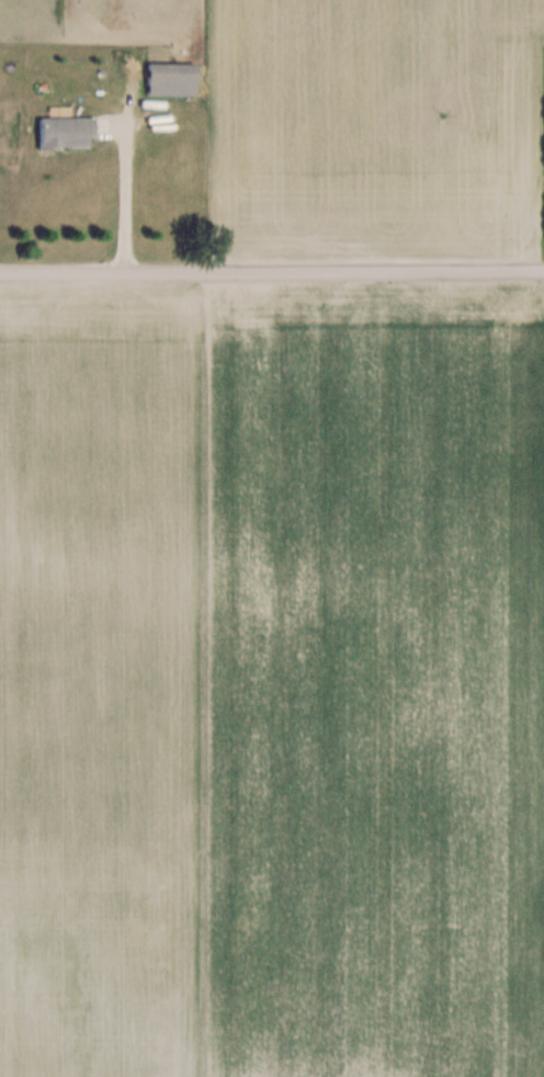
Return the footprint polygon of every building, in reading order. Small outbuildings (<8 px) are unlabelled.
[(199,63),(150,63),(150,96),(199,96),(199,63)] [(96,117),(40,117),(40,148),(96,148),(96,117)]
